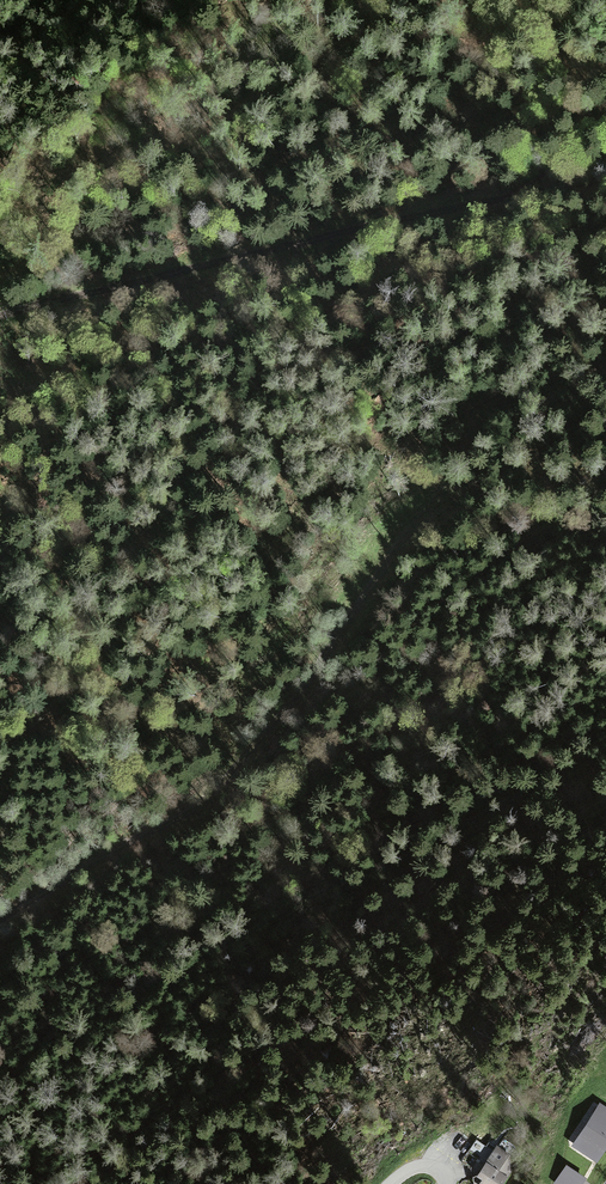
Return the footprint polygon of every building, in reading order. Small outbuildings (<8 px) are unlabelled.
[(603,1157),(605,1152),(605,1102),(595,1097),(573,1144),(603,1157)] [(514,1161),(496,1148),(486,1161),(505,1174),(514,1161)] [(587,1169),(565,1159),(555,1182),(559,1183),(580,1183),(587,1169)] [(484,1163),(475,1176),(480,1180),(477,1183),(500,1183),(505,1177),(484,1163)]
